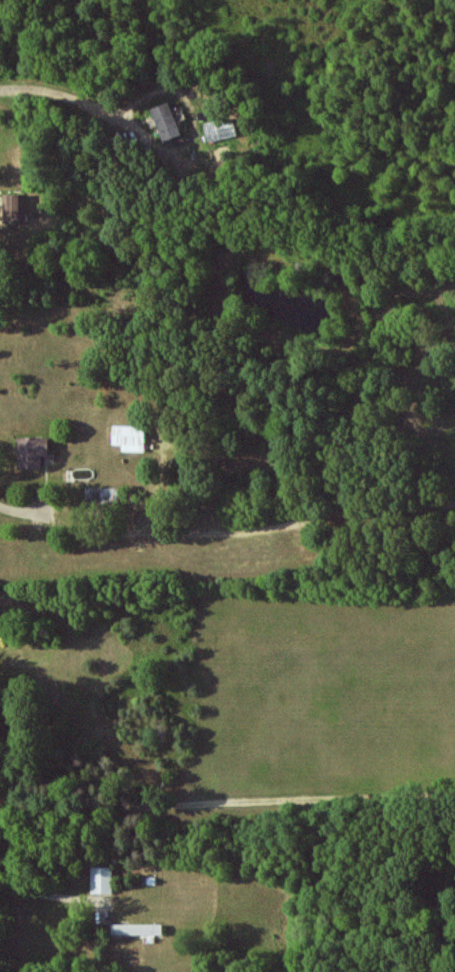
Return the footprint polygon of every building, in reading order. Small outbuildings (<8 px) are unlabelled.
[(164,142),(171,139),(173,145),(184,141),(170,102),(152,109),(164,142)] [(25,195),(5,195),(6,224),(26,223),(25,195)] [(123,451),(145,451),(146,426),(114,425),(113,444),(123,444),(123,451)] [(19,436),(19,466),(43,467),(43,455),(50,455),(51,437),(19,436)] [(91,868),(91,893),(113,893),(112,867),(91,868)] [(163,924),(112,924),(113,935),(163,934),(163,924)]
